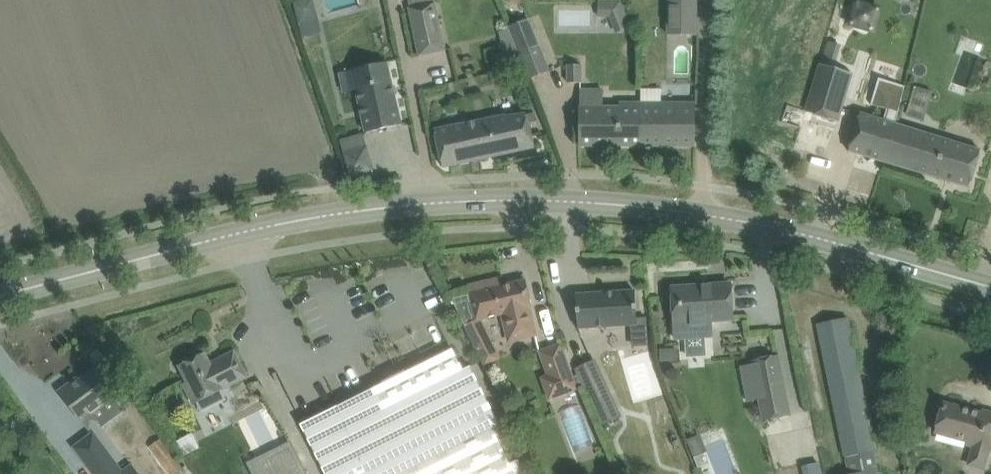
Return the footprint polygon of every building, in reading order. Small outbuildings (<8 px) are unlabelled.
[(323,31),(319,0),(299,0),(304,34),(323,31)] [(628,0),(599,0),(600,30),(629,29),(628,0)] [(697,35),(697,0),(669,0),(669,35),(697,35)] [(410,8),(420,55),(445,49),(435,2),(410,8)] [(510,26),(519,49),(531,78),(550,71),(529,18),(510,26)] [(388,62),(353,70),(367,133),(402,124),(388,62)] [(567,83),(583,83),(584,64),(568,64),(567,83)] [(823,64),(808,112),(838,121),(853,73),(823,64)] [(856,132),(850,151),(884,161),(896,124),(897,124),(905,88),(881,81),(874,105),(888,109),(884,120),(861,113),(856,132)] [(581,145),(642,146),(642,103),(621,103),(621,108),(604,108),(604,90),(581,90),(581,108),(581,145)] [(642,103),(642,146),(696,146),(697,103),(642,103)] [(436,129),(440,148),(444,167),(536,148),(529,113),(508,117),(508,116),(436,129)] [(896,124),(884,161),(970,187),(976,168),(982,150),(897,124),(896,124)] [(345,152),(368,147),(365,134),(342,139),(345,152)] [(471,294),(453,298),(466,325),(478,320),(503,314),(506,326),(510,334),(518,338),(527,337),(537,335),(531,310),(528,311),(528,308),(533,307),(527,280),(504,285),(502,277),(469,285),(471,294)] [(673,288),(675,308),(677,339),(714,336),(713,320),(734,319),(732,284),(673,288)] [(577,294),(579,328),(638,325),(636,290),(577,294)] [(422,306),(425,311),(432,308),(429,302),(422,306)] [(853,338),(849,318),(818,325),(849,473),(878,473),(874,450),(877,449),(853,338)] [(561,344),(546,350),(556,379),(545,383),(550,398),(578,388),(573,376),(561,344)] [(326,473),(516,473),(493,429),(501,425),(471,366),(464,370),(453,348),(407,372),(406,371),(383,382),(384,383),(301,424),(326,473)] [(186,384),(195,402),(195,403),(247,377),(244,370),(235,352),(218,360),(219,363),(213,366),(206,353),(181,366),(189,382),(186,384)] [(765,420),(791,415),(779,356),(753,361),(765,420)] [(595,360),(577,369),(603,425),(621,417),(595,360)] [(125,411),(115,397),(95,370),(74,385),(72,383),(61,391),(83,420),(91,429),(101,422),(104,426),(125,411)] [(256,438),(273,429),(256,396),(238,405),(256,438)] [(940,423),(937,433),(972,442),(967,464),(984,469),(990,450),(990,449),(990,413),(984,411),(984,414),(945,403),(940,423)] [(210,433),(232,424),(226,410),(204,420),(210,433)] [(170,473),(176,473),(184,468),(162,439),(150,447),(170,473)] [(79,459),(91,473),(130,473),(121,461),(114,466),(98,445),(79,459)] [(272,458),(280,473),(282,473),(284,473),(294,473),(292,469),(300,465),(292,449),(272,458)]
